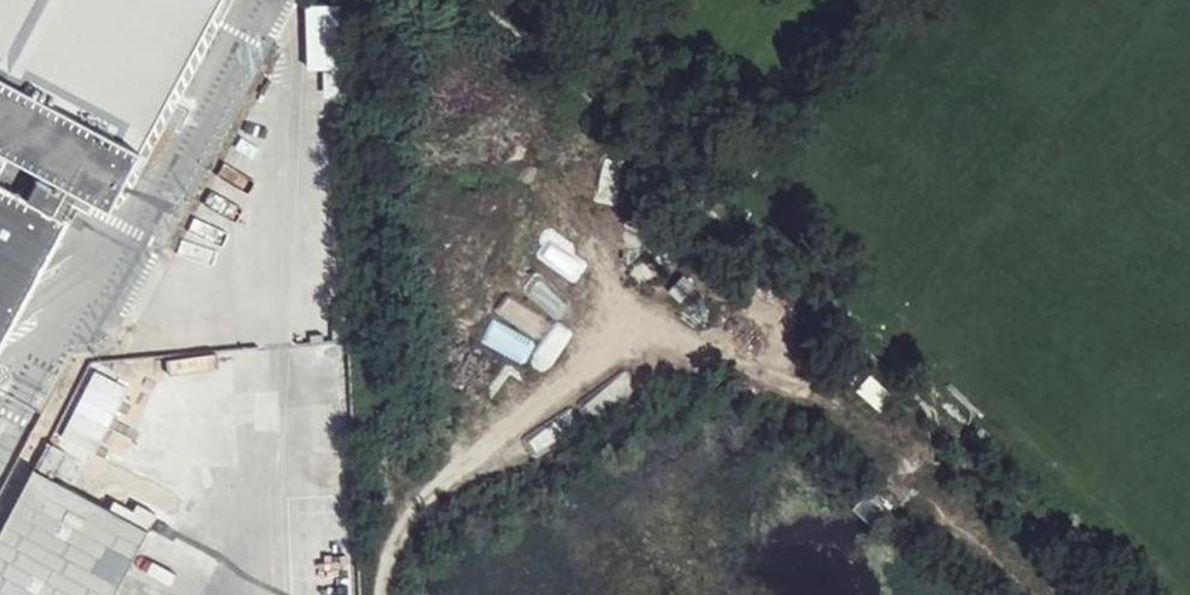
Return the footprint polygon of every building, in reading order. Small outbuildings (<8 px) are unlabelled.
[(66,211),(74,190),(109,205),(139,148),(179,74),(208,20),(218,0),(0,0),(0,336),(66,211)] [(686,272),(671,288),(680,298),(695,283),(686,272)] [(159,375),(137,364),(118,397),(107,390),(118,371),(91,356),(56,427),(52,426),(45,440),(77,454),(83,444),(78,440),(94,420),(130,439),(159,375)] [(872,372),(858,387),(879,406),(893,390),(872,372)] [(35,465),(0,528),(0,594),(202,594),(223,557),(156,520),(133,508),(118,501),(137,453),(99,435),(72,481),(35,465)] [(885,473),(872,487),(895,508),(908,494),(885,473)]
